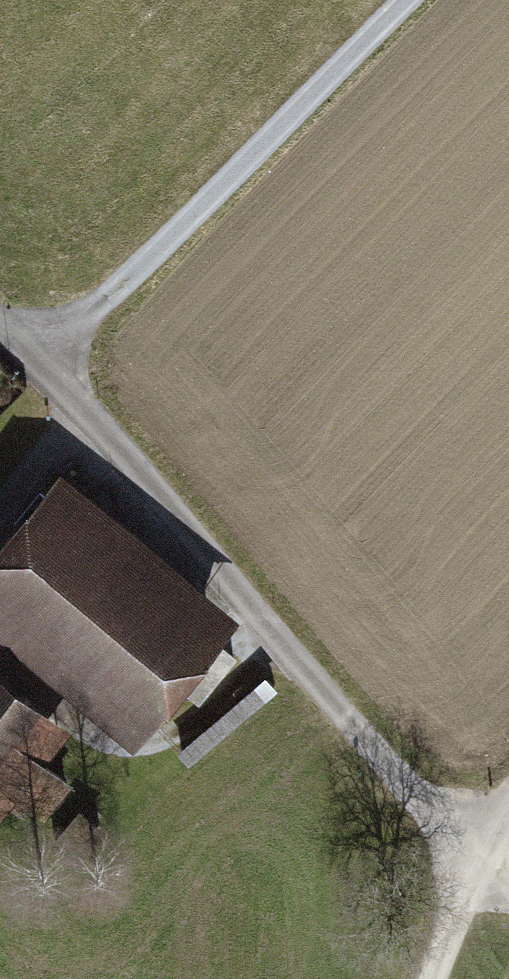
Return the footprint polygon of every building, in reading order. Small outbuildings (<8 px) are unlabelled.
[(135,754),(237,624),(53,480),(0,548),(0,649),(135,754)] [(0,683),(0,827),(16,806),(45,768),(69,735),(0,683)] [(117,817),(94,801),(67,838),(90,855),(117,817)]
